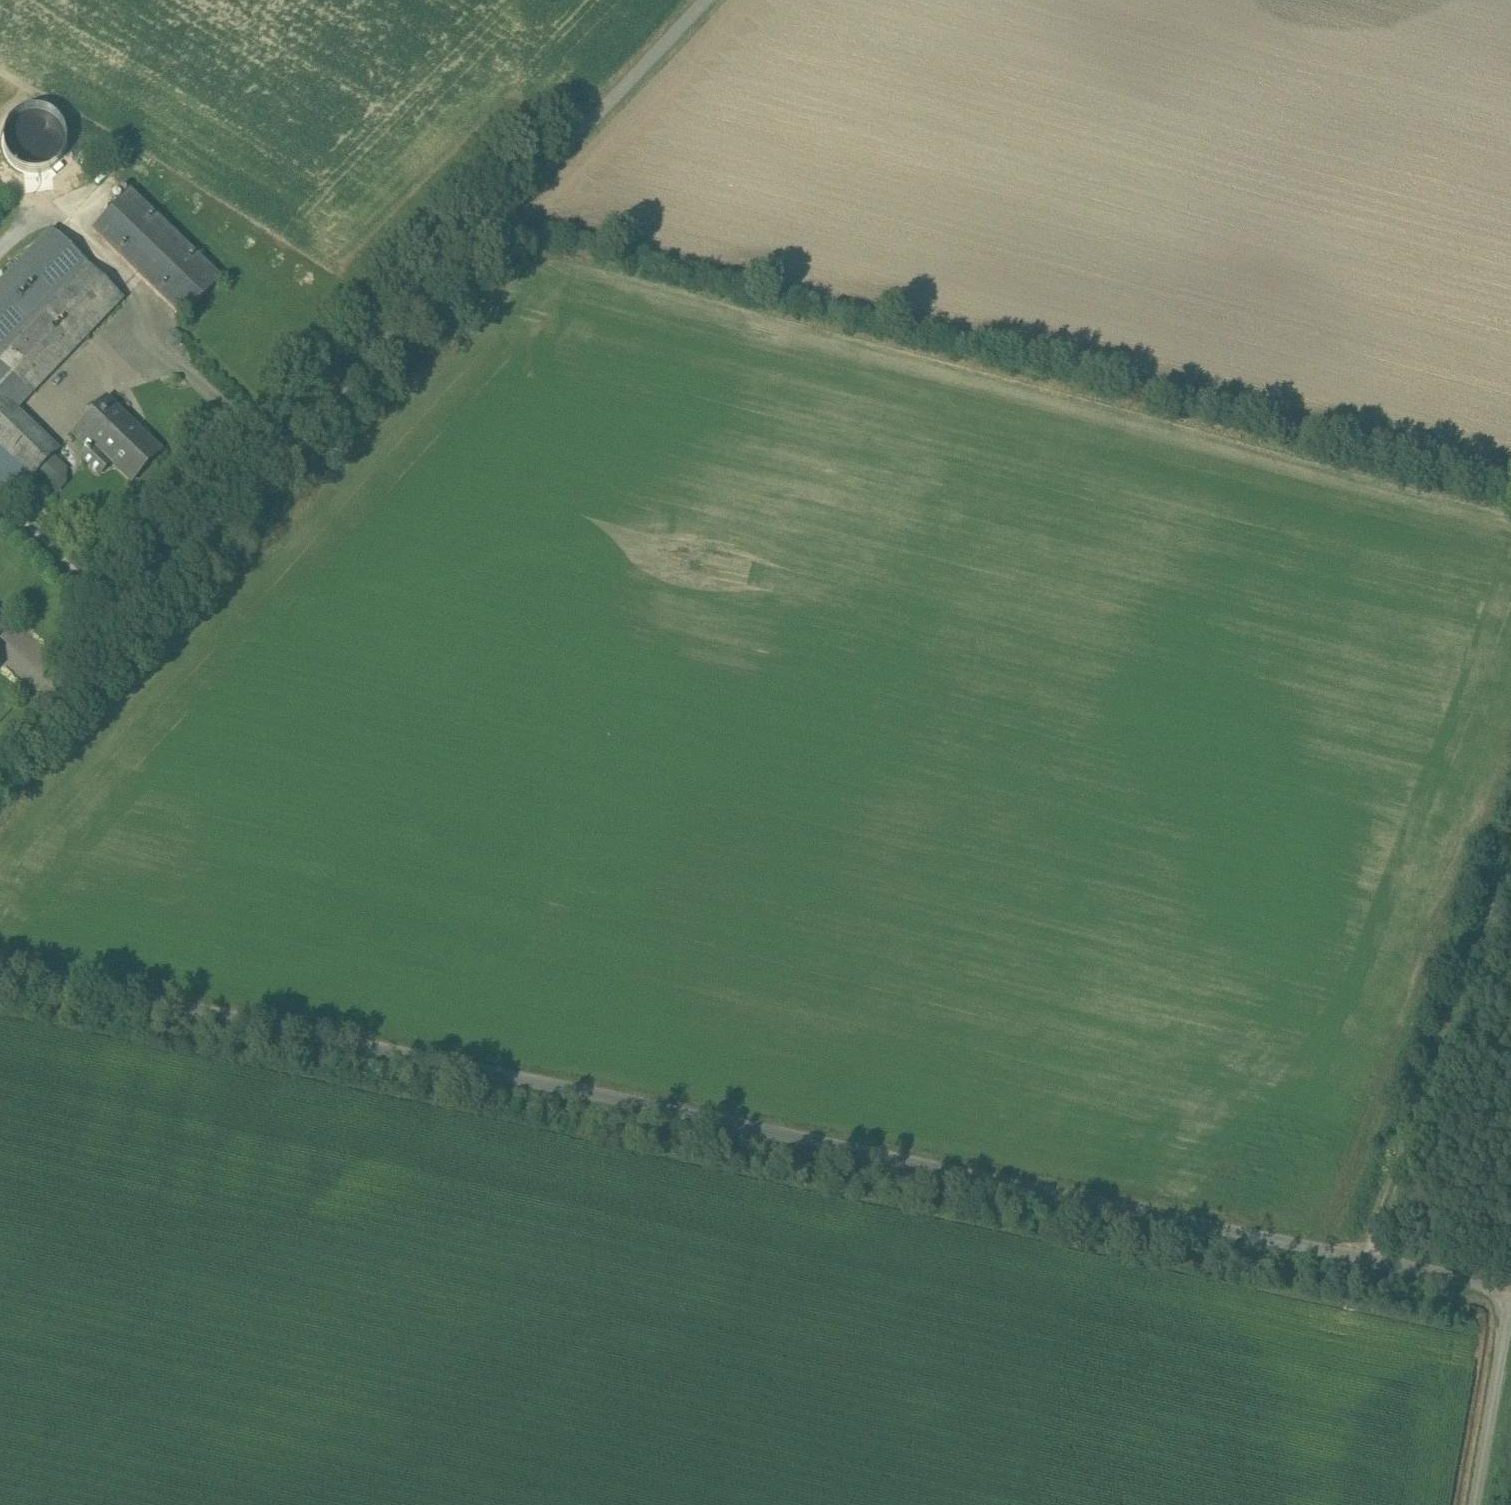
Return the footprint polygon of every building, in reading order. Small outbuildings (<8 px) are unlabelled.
[(119,176),(77,221),(192,326),(233,281),(119,176)] [(17,376),(100,289),(51,242),(0,296),(0,360),(17,376)] [(17,376),(0,360),(0,394),(17,376)] [(33,502),(71,462),(0,395),(0,470),(33,502)] [(132,482),(161,452),(106,399),(73,434),(90,450),(81,459),(98,475),(111,462),(132,482)]
